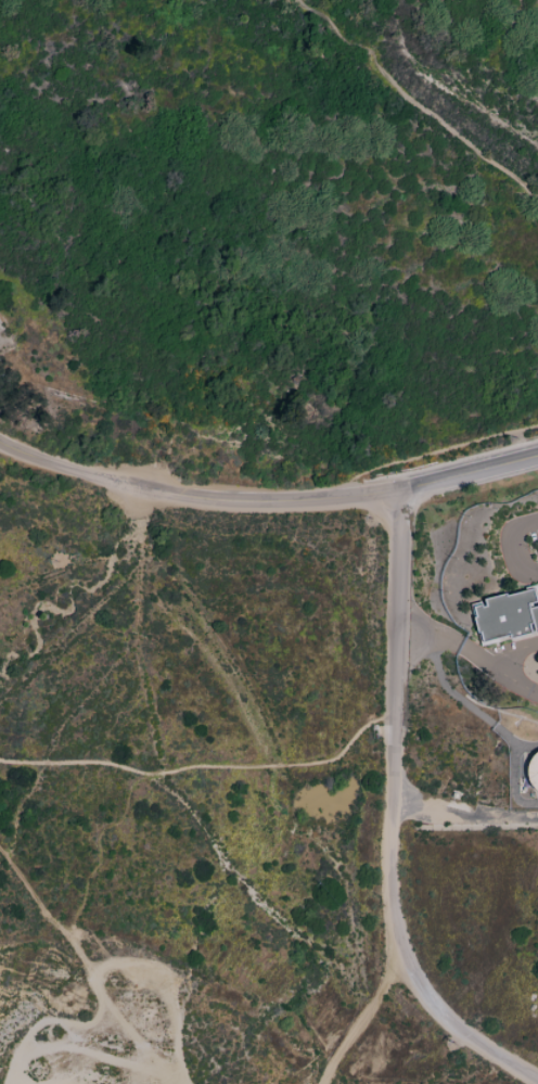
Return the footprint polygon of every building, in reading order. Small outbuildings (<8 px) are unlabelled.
[(537,634),(537,588),(486,597),(487,604),(474,606),(480,644),(537,634)]
